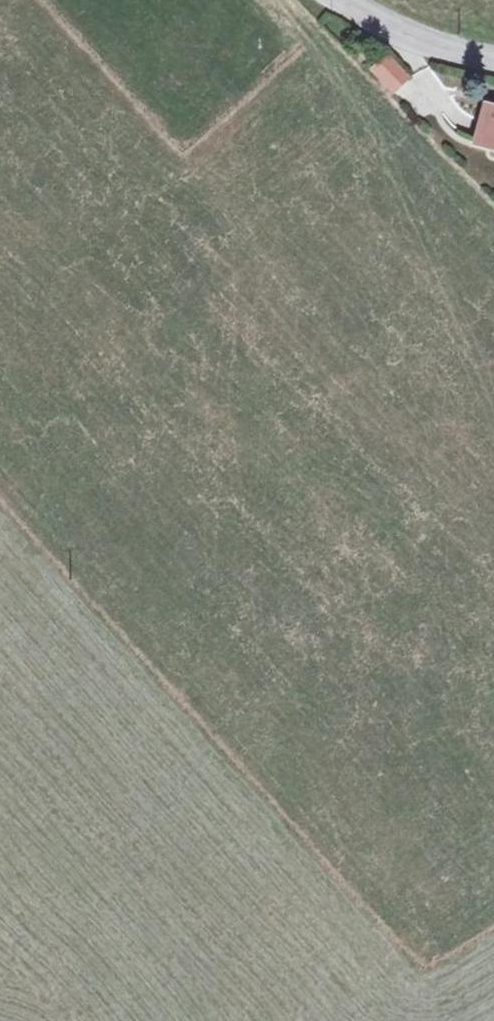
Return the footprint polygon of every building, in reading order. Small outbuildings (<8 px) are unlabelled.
[(479,149),(493,153),(493,107),(491,106),(479,149)]
